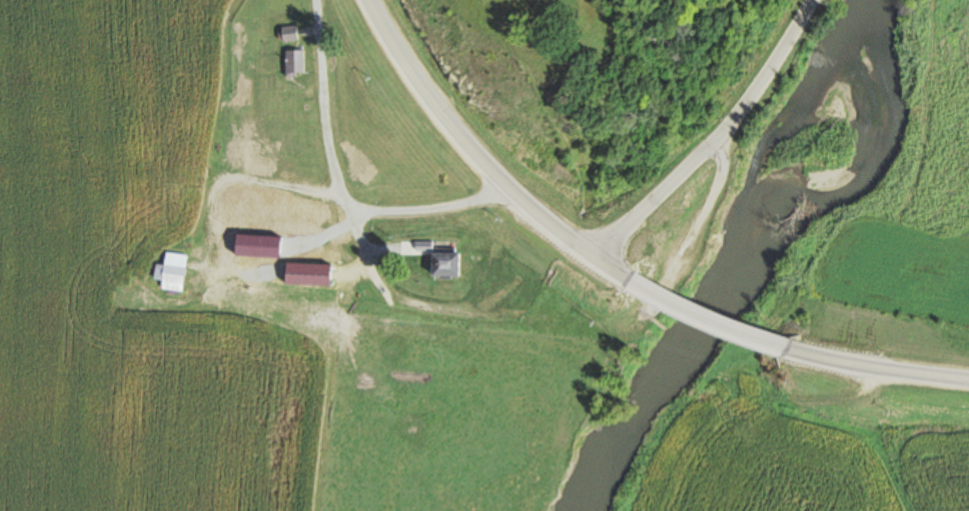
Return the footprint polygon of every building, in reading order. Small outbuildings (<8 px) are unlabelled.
[(294,40),(294,26),(280,26),(280,40),(294,40)] [(303,49),(283,49),(283,76),(303,76),(303,49)] [(312,225),(263,225),(263,253),(312,253),(312,225)] [(453,249),(426,249),(426,276),(453,276),(453,249)] [(184,255),(162,252),(160,266),(153,265),(150,279),(159,281),(158,289),(178,292),(184,255)]
